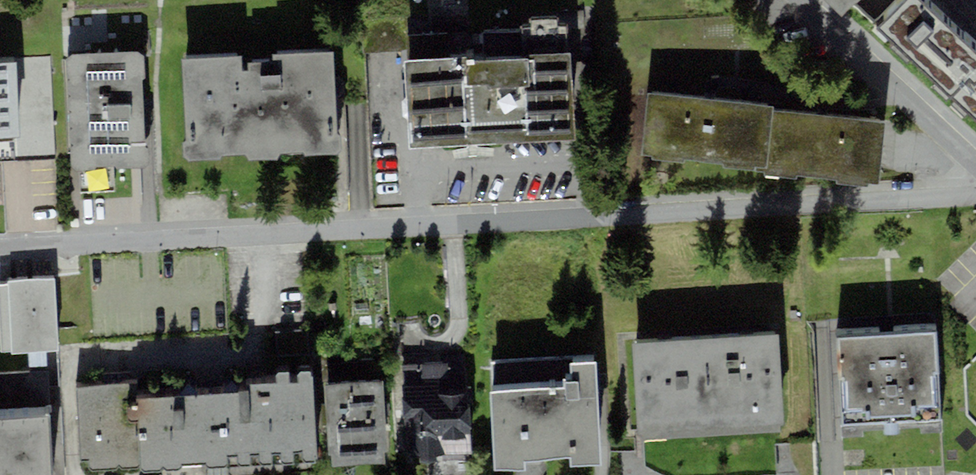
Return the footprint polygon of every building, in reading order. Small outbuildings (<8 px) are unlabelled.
[(842,17),(859,0),(825,0),(842,17)] [(975,69),(975,52),(918,0),(912,0),(880,36),(949,98),(975,69)] [(410,150),(576,141),(571,53),(568,54),(567,26),(559,26),(558,17),(530,18),(530,24),(520,24),(521,30),(482,31),(483,57),(405,62),(410,150)] [(144,51),(67,55),(72,169),(148,166),(144,51)] [(339,149),(333,51),(182,60),(188,158),(339,149)] [(24,62),(28,156),(55,154),(51,61),(24,62)] [(19,139),(16,64),(0,64),(0,140),(19,139)] [(949,98),(975,122),(975,69),(949,98)] [(773,111),(774,107),(648,94),(642,155),(767,168),(773,111)] [(886,122),(773,111),(767,168),(767,173),(880,184),(886,122)] [(13,352),(13,355),(59,352),(55,279),(9,282),(10,286),(0,286),(0,350),(0,353),(13,352)] [(778,335),(634,343),(638,430),(783,422),(778,335)] [(935,335),(837,339),(841,425),(939,421),(935,335)] [(473,461),(469,358),(405,361),(408,463),(473,461)] [(524,460),(570,458),(570,466),(576,466),(600,465),(596,366),(572,367),(573,381),(567,381),(567,392),(521,394),(490,395),(493,472),(524,471),(524,460)] [(250,392),(138,398),(142,467),(142,471),(227,467),(228,474),(317,469),(311,373),(276,375),(276,383),(250,384),(250,392)] [(388,464),(383,380),(325,383),(330,468),(388,464)] [(138,398),(138,384),(78,387),(81,460),(89,459),(89,469),(142,467),(138,398)] [(0,419),(0,474),(53,474),(51,417),(0,419)]
